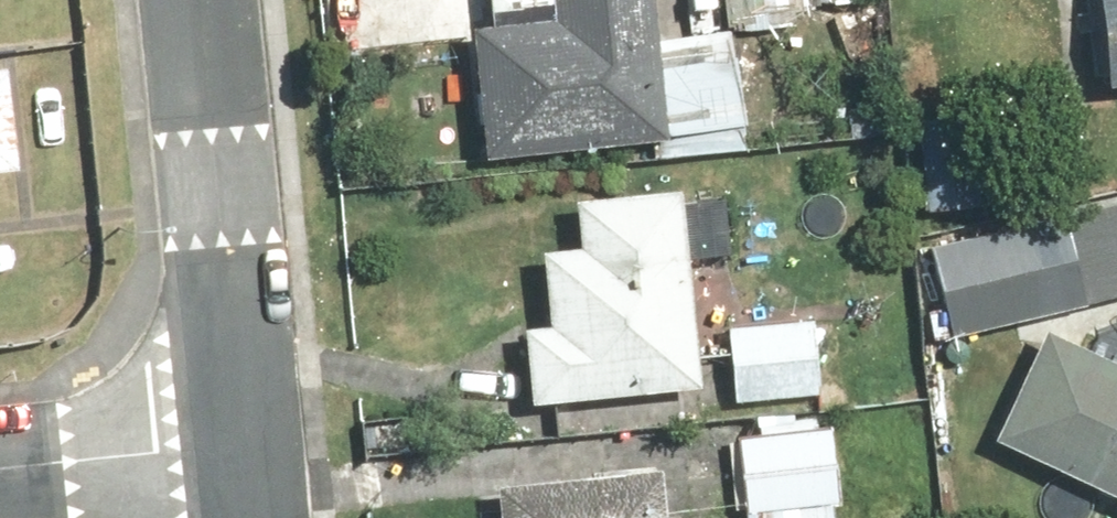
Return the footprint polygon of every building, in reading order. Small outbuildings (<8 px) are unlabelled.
[(497,158),(750,128),(738,32),(670,40),(665,0),(562,0),(564,15),(480,25),(497,158)] [(1103,79),(1116,77),(1116,0),(1093,0),(1103,79)] [(19,72),(0,73),(0,176),(27,174),(19,72)] [(982,113),(929,119),(939,212),(993,206),(982,113)] [(533,330),(539,405),(710,391),(699,260),(739,257),(735,204),(699,207),(698,196),(587,205),(591,250),(553,253),(559,328),(533,330)] [(933,248),(958,340),(1097,302),(1072,210),(933,248)] [(822,319),(738,326),(744,403),(828,396),(822,319)] [(1005,439),(1116,494),(1116,358),(1059,330),(1005,439)] [(744,438),(748,517),(851,517),(847,433),(837,433),(836,413),(761,417),(762,437),(744,438)] [(511,487),(515,517),(679,517),(676,475),(511,487)]
